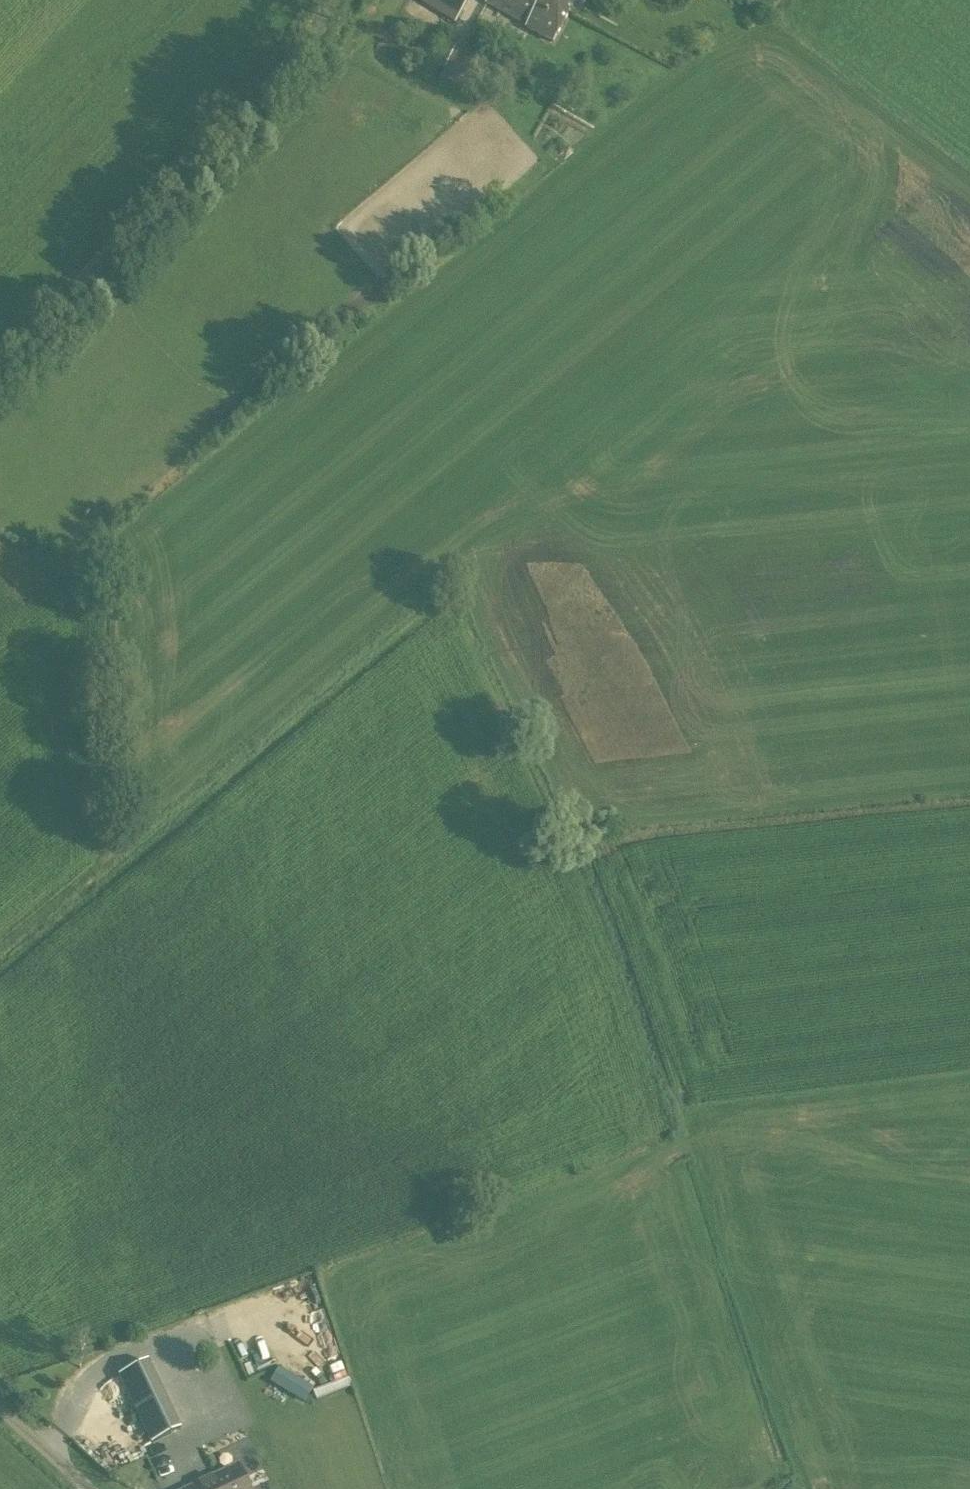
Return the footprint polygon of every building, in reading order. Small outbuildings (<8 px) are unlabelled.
[(468,0),(418,0),(427,6),(422,14),(449,31),(468,0)] [(575,0),(489,0),(487,3),(527,25),(526,28),(553,42),(575,0)] [(473,80),(482,61),(458,49),(448,68),(473,80)] [(304,1403),(313,1388),(299,1380),(290,1394),(304,1403)] [(181,1429),(172,1411),(142,1425),(151,1443),(181,1429)] [(239,1464),(185,1488),(251,1488),(239,1464)]
